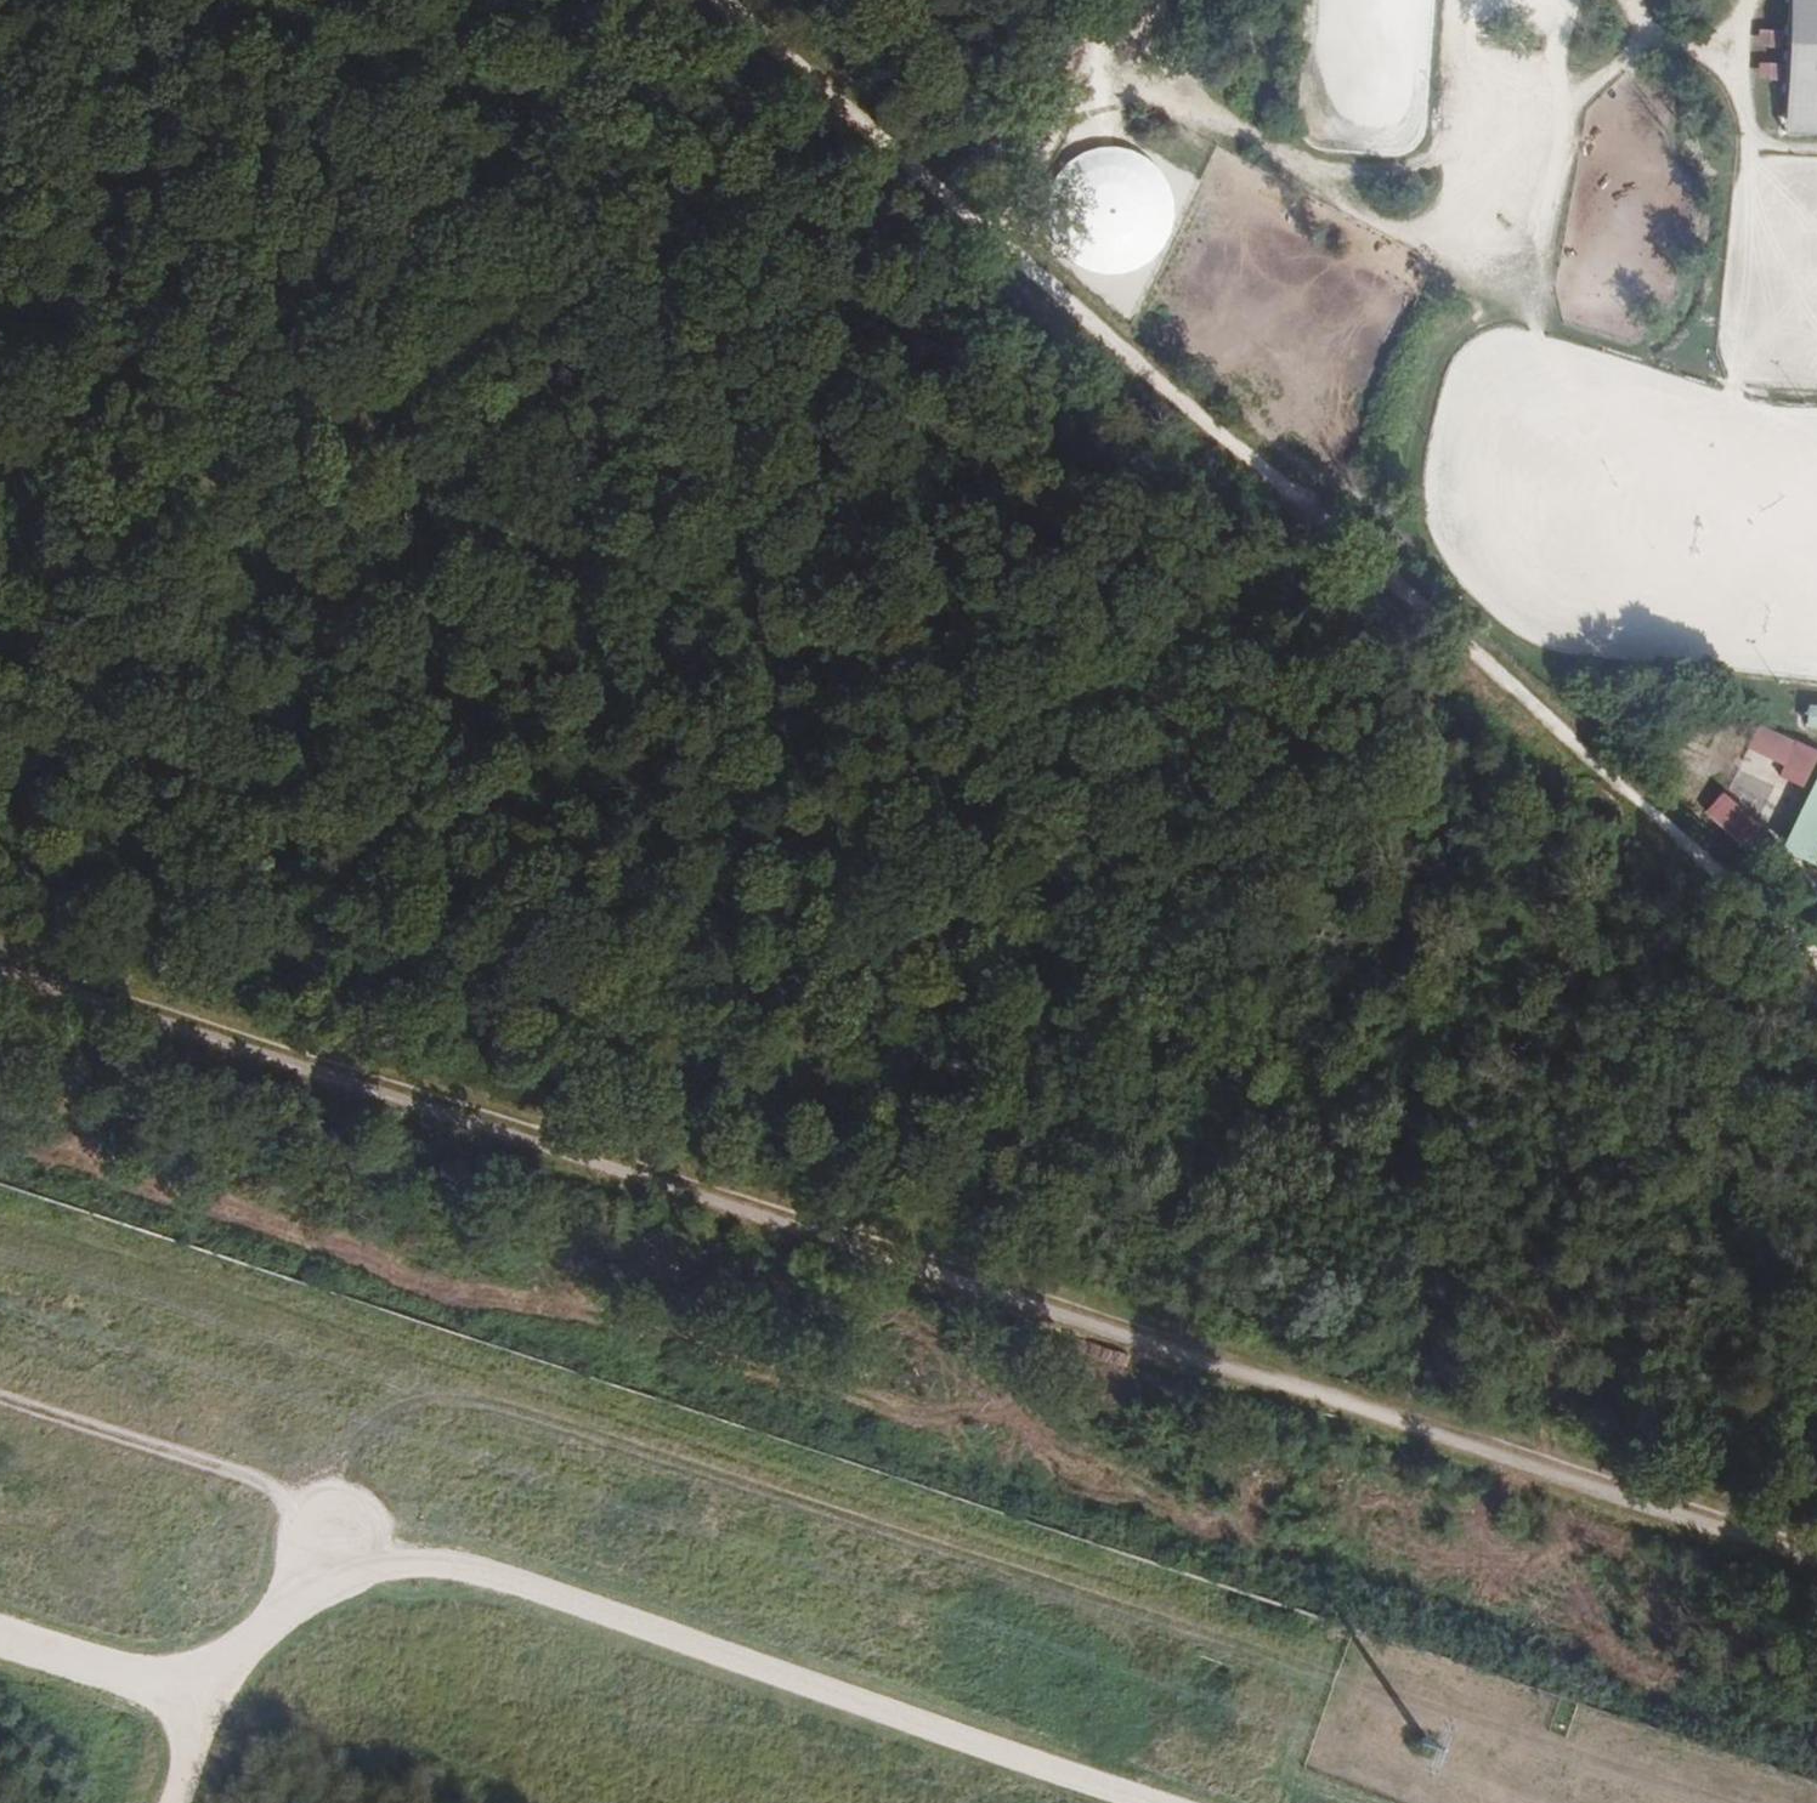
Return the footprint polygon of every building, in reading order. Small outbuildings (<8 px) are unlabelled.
[(1791,119),(1816,120),(1816,0),(1793,0),(1791,119)] [(1804,703),(1804,727),(1816,728),(1816,704),(1804,703)] [(1787,740),(1754,724),(1745,741),(1778,758),(1787,740)] [(1806,750),(1789,742),(1774,773),(1791,781),(1806,750)] [(1816,846),(1816,776),(1780,850),(1808,864),(1816,846)] [(1767,785),(1738,844),(1754,856),(1785,794),(1767,785)] [(1808,864),(1816,869),(1816,846),(1808,864)]
